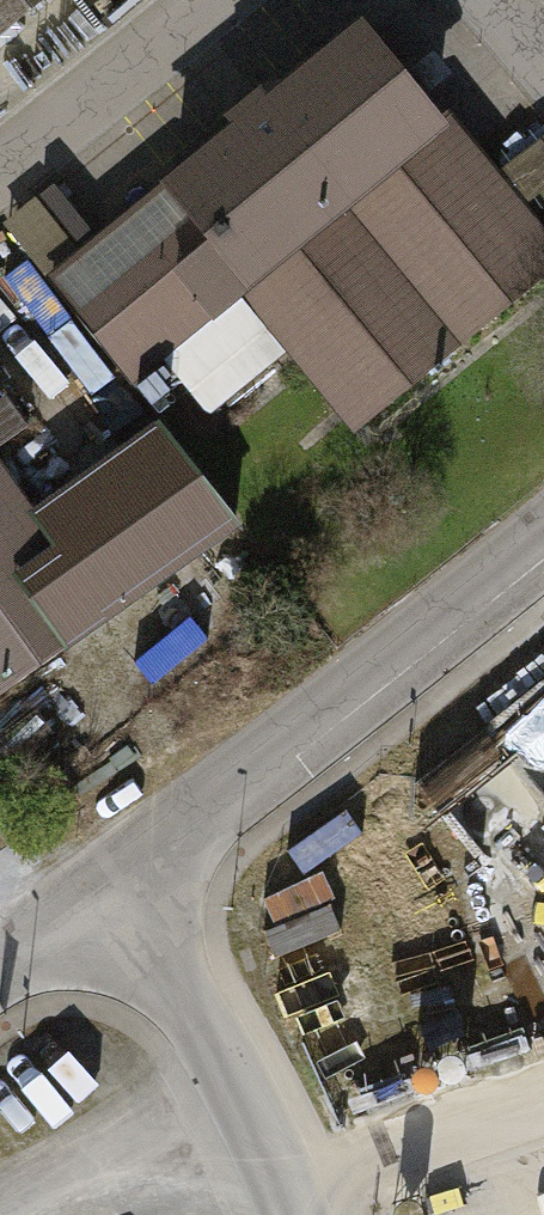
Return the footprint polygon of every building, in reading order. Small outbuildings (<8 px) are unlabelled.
[(66,0),(0,0),(0,48),(66,0)] [(543,279),(543,234),(367,18),(48,276),(135,382),(241,296),(354,434),(543,279)] [(543,189),(543,133),(509,160),(537,195),(543,189)] [(35,433),(0,380),(0,456),(35,433)] [(166,419),(37,513),(108,621),(243,528),(166,419)] [(108,621),(37,513),(0,458),(0,693),(108,621)]
